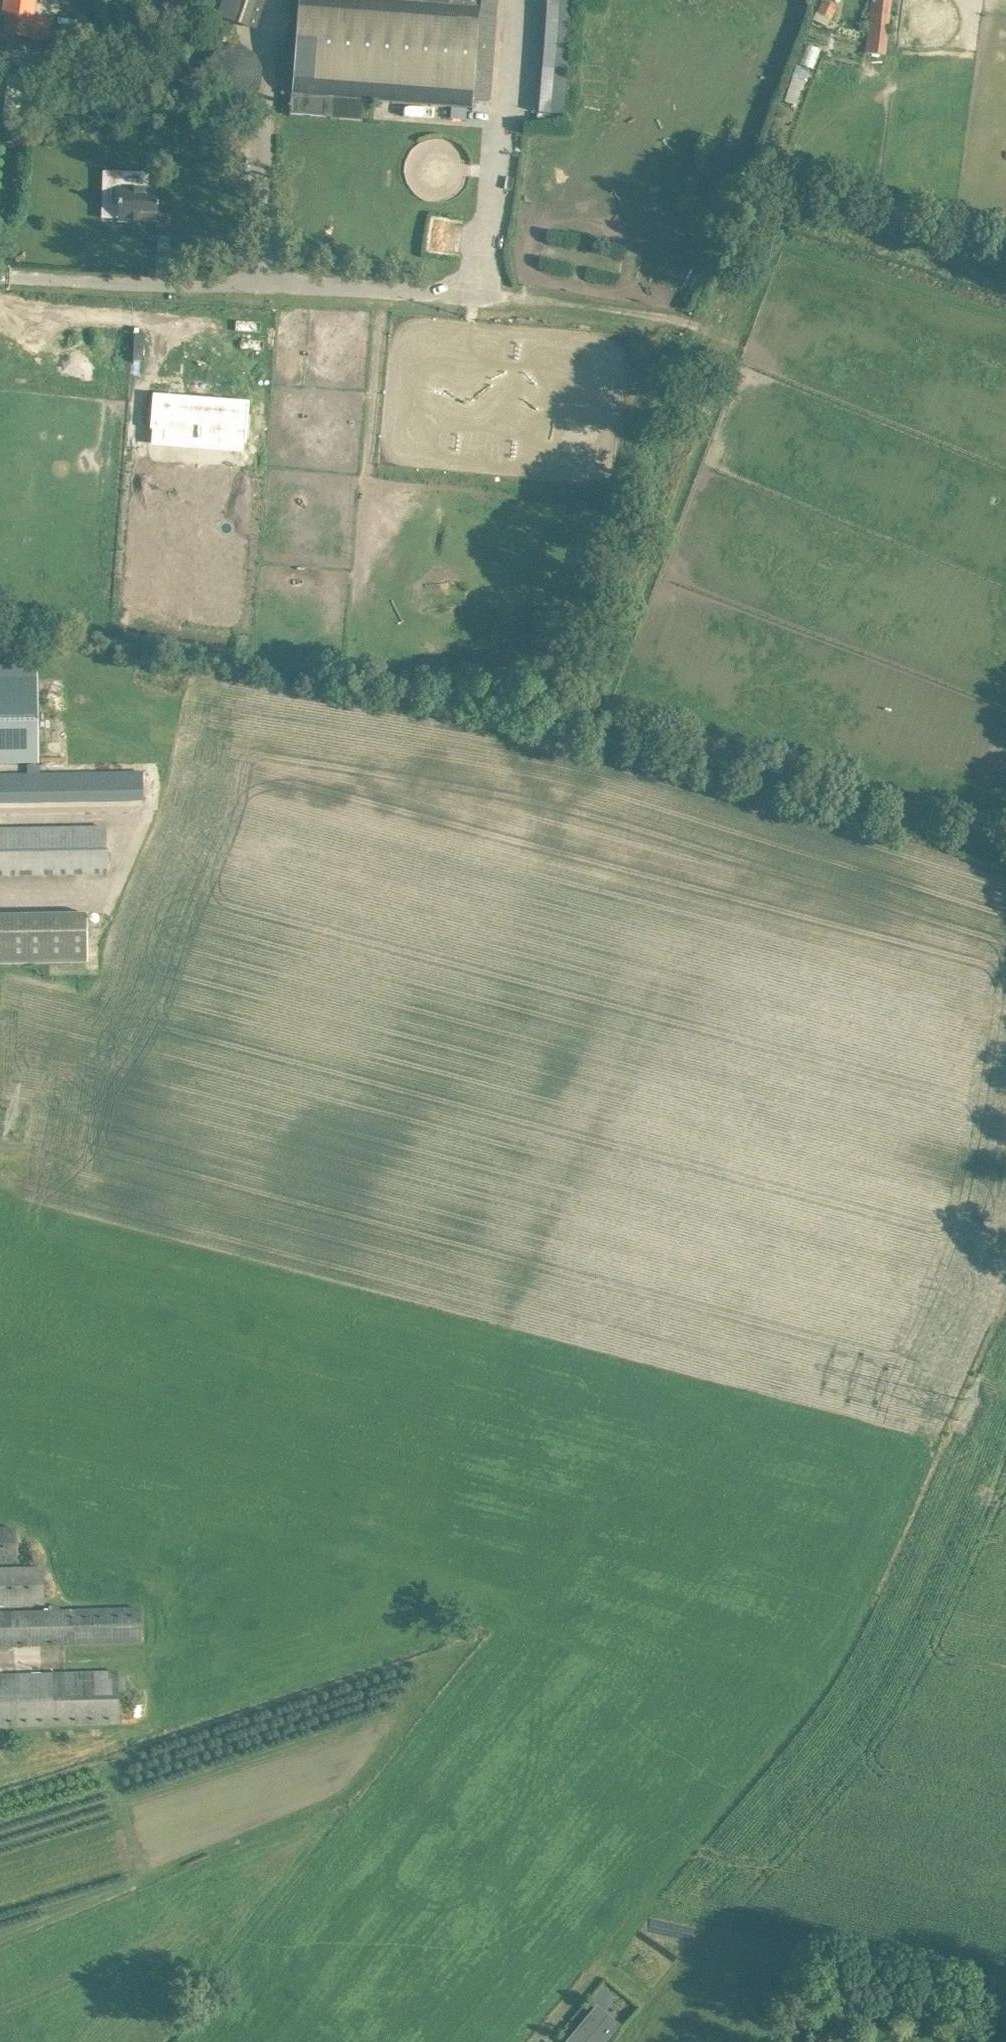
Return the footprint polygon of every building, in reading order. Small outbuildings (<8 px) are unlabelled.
[(26,36),(29,36),(34,0),(6,0),(4,14),(8,14),(6,33),(26,36)] [(218,16),(255,29),(265,0),(223,0),(218,16)] [(291,2),(298,3),(289,115),(331,118),(333,98),(472,109),(473,102),(491,103),(498,0),(291,0),(291,2)] [(572,0),(547,0),(543,112),(567,113),(572,0)] [(865,51),(885,54),(891,0),(870,0),(865,51)] [(817,11),(833,20),(838,10),(823,1),(817,11)] [(262,67),(256,54),(243,47),(228,46),(214,52),(205,66),(203,74),(208,87),(215,96),(224,100),(239,102),(254,92),(261,82),(262,67)] [(807,70),(796,67),(792,80),(802,84),(807,70)] [(16,143),(18,131),(0,129),(0,141),(16,143)] [(117,221),(156,223),(156,234),(169,235),(170,214),(157,213),(158,189),(119,188),(117,221)] [(460,238),(462,218),(429,215),(426,250),(450,252),(451,237),(460,238)] [(153,394),(150,429),(165,430),(164,441),(220,446),(220,441),(246,443),(249,402),(188,397),(188,403),(179,402),(179,396),(153,394)] [(0,679),(0,763),(38,763),(38,679),(0,679)] [(142,775),(39,775),(38,763),(27,764),(27,775),(0,775),(0,804),(143,802),(142,775)] [(106,876),(106,825),(66,825),(66,826),(57,826),(0,827),(0,876),(106,876)] [(0,1529),(0,1561),(16,1560),(15,1528),(0,1529)] [(0,1566),(0,1605),(44,1604),(44,1599),(51,1599),(50,1581),(44,1581),(43,1565),(0,1566)] [(0,1610),(0,1646),(141,1642),(140,1606),(59,1608),(59,1604),(48,1604),(49,1609),(0,1610)] [(0,1674),(0,1725),(119,1722),(118,1692),(125,1691),(125,1677),(118,1677),(117,1669),(0,1674)] [(565,2041),(566,2041),(603,2041),(618,2025),(595,2006),(565,2041)] [(828,2034),(809,2028),(805,2041),(826,2041),(828,2034)]
